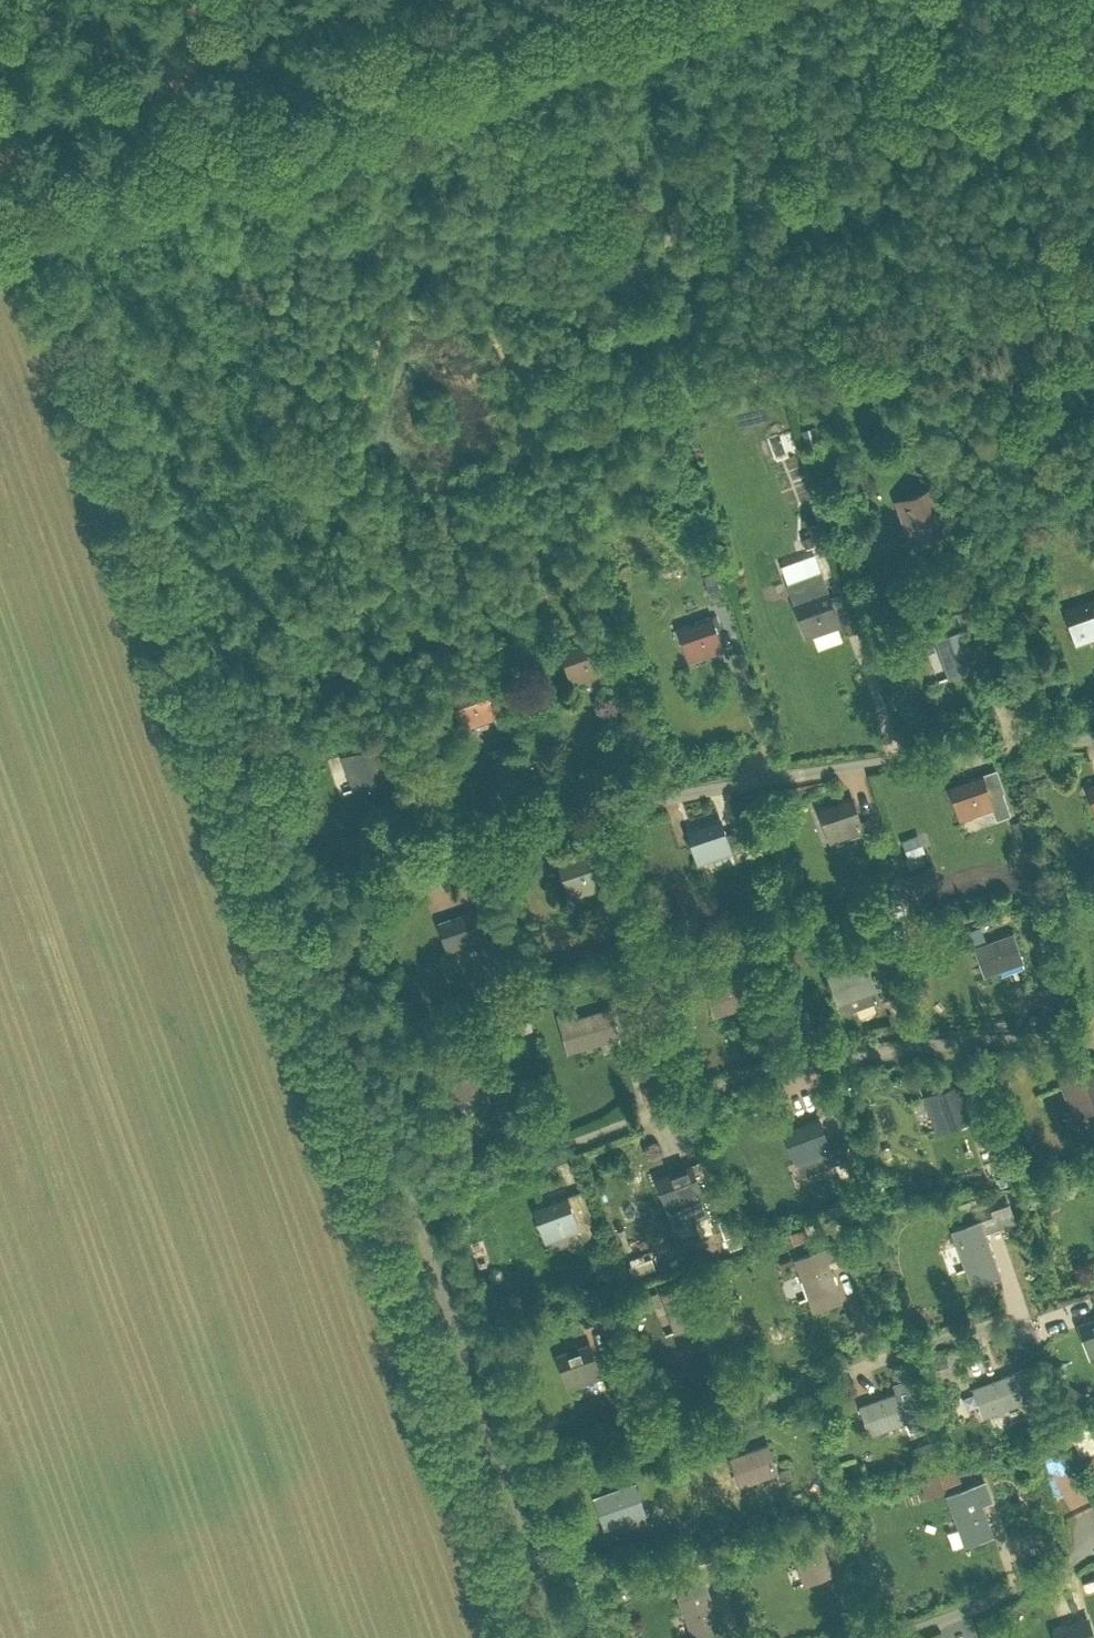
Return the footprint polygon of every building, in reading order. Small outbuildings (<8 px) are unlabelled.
[(941,477),(936,462),(924,467),(931,486),(896,499),(911,540),(946,527),(941,512),(955,506),(944,476),(941,477)] [(822,570),(790,581),(807,635),(840,624),(822,570)] [(1065,609),(1078,642),(1093,636),(1093,599),(1065,609)] [(723,648),(713,615),(680,626),(690,659),(723,648)] [(976,667),(964,629),(936,638),(948,676),(976,667)] [(605,671),(595,638),(562,648),(572,681),(605,671)] [(496,715),(485,681),(452,692),(463,725),(496,715)] [(386,776),(376,743),(343,754),(353,787),(386,776)] [(1010,813),(996,770),(982,774),(949,785),(960,818),(992,808),(995,818),(1010,813)] [(863,829),(853,796),(820,806),(830,839),(863,829)] [(725,833),(720,818),(687,829),(698,862),(745,846),(739,828),(725,833)] [(375,856),(368,830),(340,837),(346,863),(375,856)] [(928,854),(922,838),(899,846),(904,862),(928,854)] [(603,885),(593,852),(560,862),(570,896),(603,885)] [(712,881),(745,874),(742,859),(709,866),(712,881)] [(905,903),(900,888),(881,895),(886,909),(905,903)] [(483,944),(473,910),(440,921),(450,954),(483,944)] [(1022,960),(1013,932),(975,945),(984,973),(1022,960)] [(876,989),(866,961),(828,974),(838,1002),(876,989)] [(753,1002),(745,974),(706,985),(714,1013),(753,1002)] [(619,1035),(610,1007),(576,1017),(573,1008),(556,1013),(567,1050),(619,1035)] [(503,1076),(491,1034),(476,1038),(481,1055),(444,1065),(454,1099),(487,1089),(485,1081),(503,1076)] [(1093,1069),(1061,1080),(1073,1113),(1093,1105),(1093,1070),(1093,1069)] [(964,1103),(958,1083),(925,1094),(936,1127),(976,1113),(972,1100),(964,1103)] [(1078,1124),(1075,1113),(1064,1117),(1068,1127),(1078,1124)] [(830,1149),(818,1117),(785,1129),(797,1161),(830,1149)] [(703,1171),(699,1161),(658,1176),(670,1208),(702,1196),(694,1175),(703,1171)] [(598,1232),(583,1191),(568,1196),(567,1195),(535,1207),(546,1239),(577,1228),(580,1238),(598,1232)] [(999,1273),(981,1220),(953,1230),(971,1283),(999,1273)] [(841,1256),(836,1244),(796,1258),(814,1309),(841,1299),(827,1260),(841,1256)] [(703,1321),(690,1284),(662,1293),(675,1331),(703,1321)] [(661,1302),(658,1292),(645,1296),(648,1306),(661,1302)] [(1079,1323),(1091,1355),(1093,1354),(1093,1317),(1079,1323)] [(602,1375),(590,1342),(557,1355),(570,1387),(602,1375)] [(1032,1396),(1022,1369),(974,1386),(984,1414),(1032,1396)] [(1086,1394),(1070,1384),(1060,1401),(1076,1411),(1086,1394)] [(908,1419),(898,1391),(861,1404),(870,1432),(908,1419)] [(1040,1427),(1037,1418),(1030,1421),(1033,1430),(1040,1427)] [(942,1451),(937,1438),(918,1445),(923,1458),(942,1451)] [(778,1470),(768,1443),(730,1457),(740,1484),(778,1470)] [(936,1473),(918,1479),(924,1496),(942,1490),(936,1473)] [(991,1499),(985,1481),(948,1494),(964,1542),(992,1532),(982,1502),(991,1499)] [(644,1510),(634,1483),(596,1497),(606,1524),(644,1510)] [(697,1530),(692,1516),(684,1518),(688,1533),(697,1530)] [(832,1572),(818,1534),(791,1544),(804,1582),(832,1572)] [(716,1557),(710,1542),(684,1552),(690,1567),(716,1557)] [(676,1570),(672,1559),(663,1562),(667,1573),(676,1570)] [(721,1626),(702,1575),(675,1585),(693,1636),(721,1626)] [(1088,1617),(1055,1627),(1058,1637),(1093,1637),(1093,1636),(1088,1617)]
